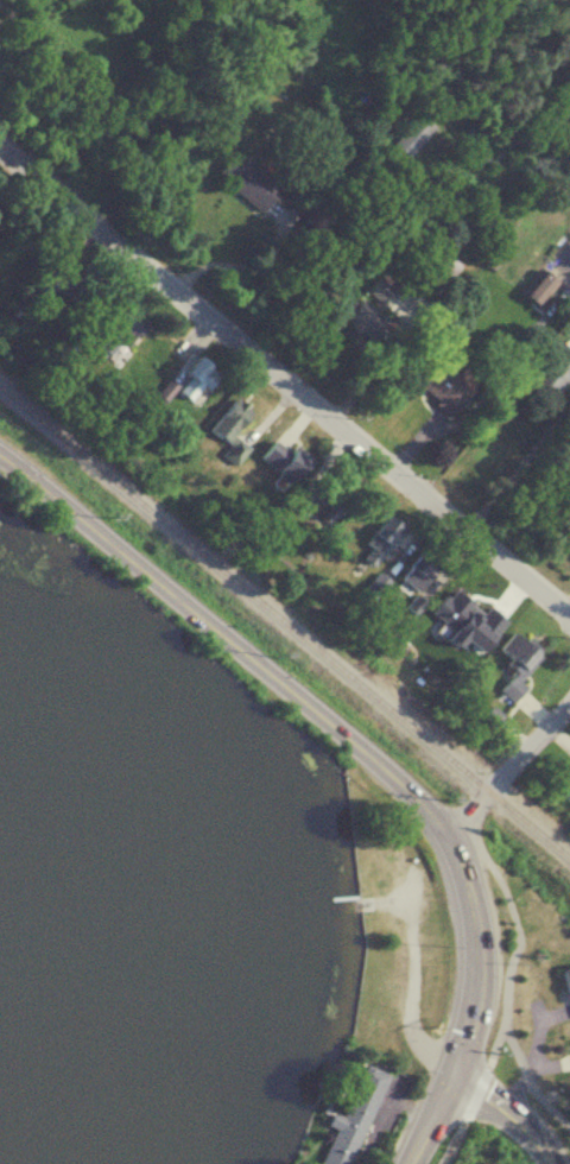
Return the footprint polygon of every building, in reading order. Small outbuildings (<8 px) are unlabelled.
[(391,142),(408,158),(443,121),(432,111),(424,119),(418,113),(391,142)] [(212,177),(259,212),(280,184),(232,149),(212,177)] [(555,282),(542,270),(522,294),(535,305),(555,282)] [(344,316),(371,339),(387,319),(360,297),(344,316)] [(131,350),(125,345),(144,324),(122,303),(89,340),(117,366),(131,350)] [(202,384),(206,387),(218,372),(195,354),(182,371),(187,374),(179,386),(169,379),(157,395),(163,399),(173,387),(189,400),(202,384)] [(411,380),(450,413),(471,389),(431,356),(411,380)] [(208,428),(229,444),(221,455),(234,465),(249,446),(232,433),(250,409),(233,396),(208,428)] [(258,456),(287,481),(305,460),(275,435),(258,456)] [(403,529),(387,516),(356,555),(372,568),(403,529)] [(402,580),(417,592),(440,564),(426,552),(402,580)] [(435,595),(465,630),(488,610),(458,576),(435,595)] [(522,684),(518,681),(538,651),(509,632),(498,650),(516,662),(498,689),(513,699),(522,684)] [(559,969),(569,1011),(569,966),(559,969)] [(362,1064),(340,1116),(329,1112),(325,1124),(332,1127),(317,1163),(347,1163),(384,1072),(362,1064)]
